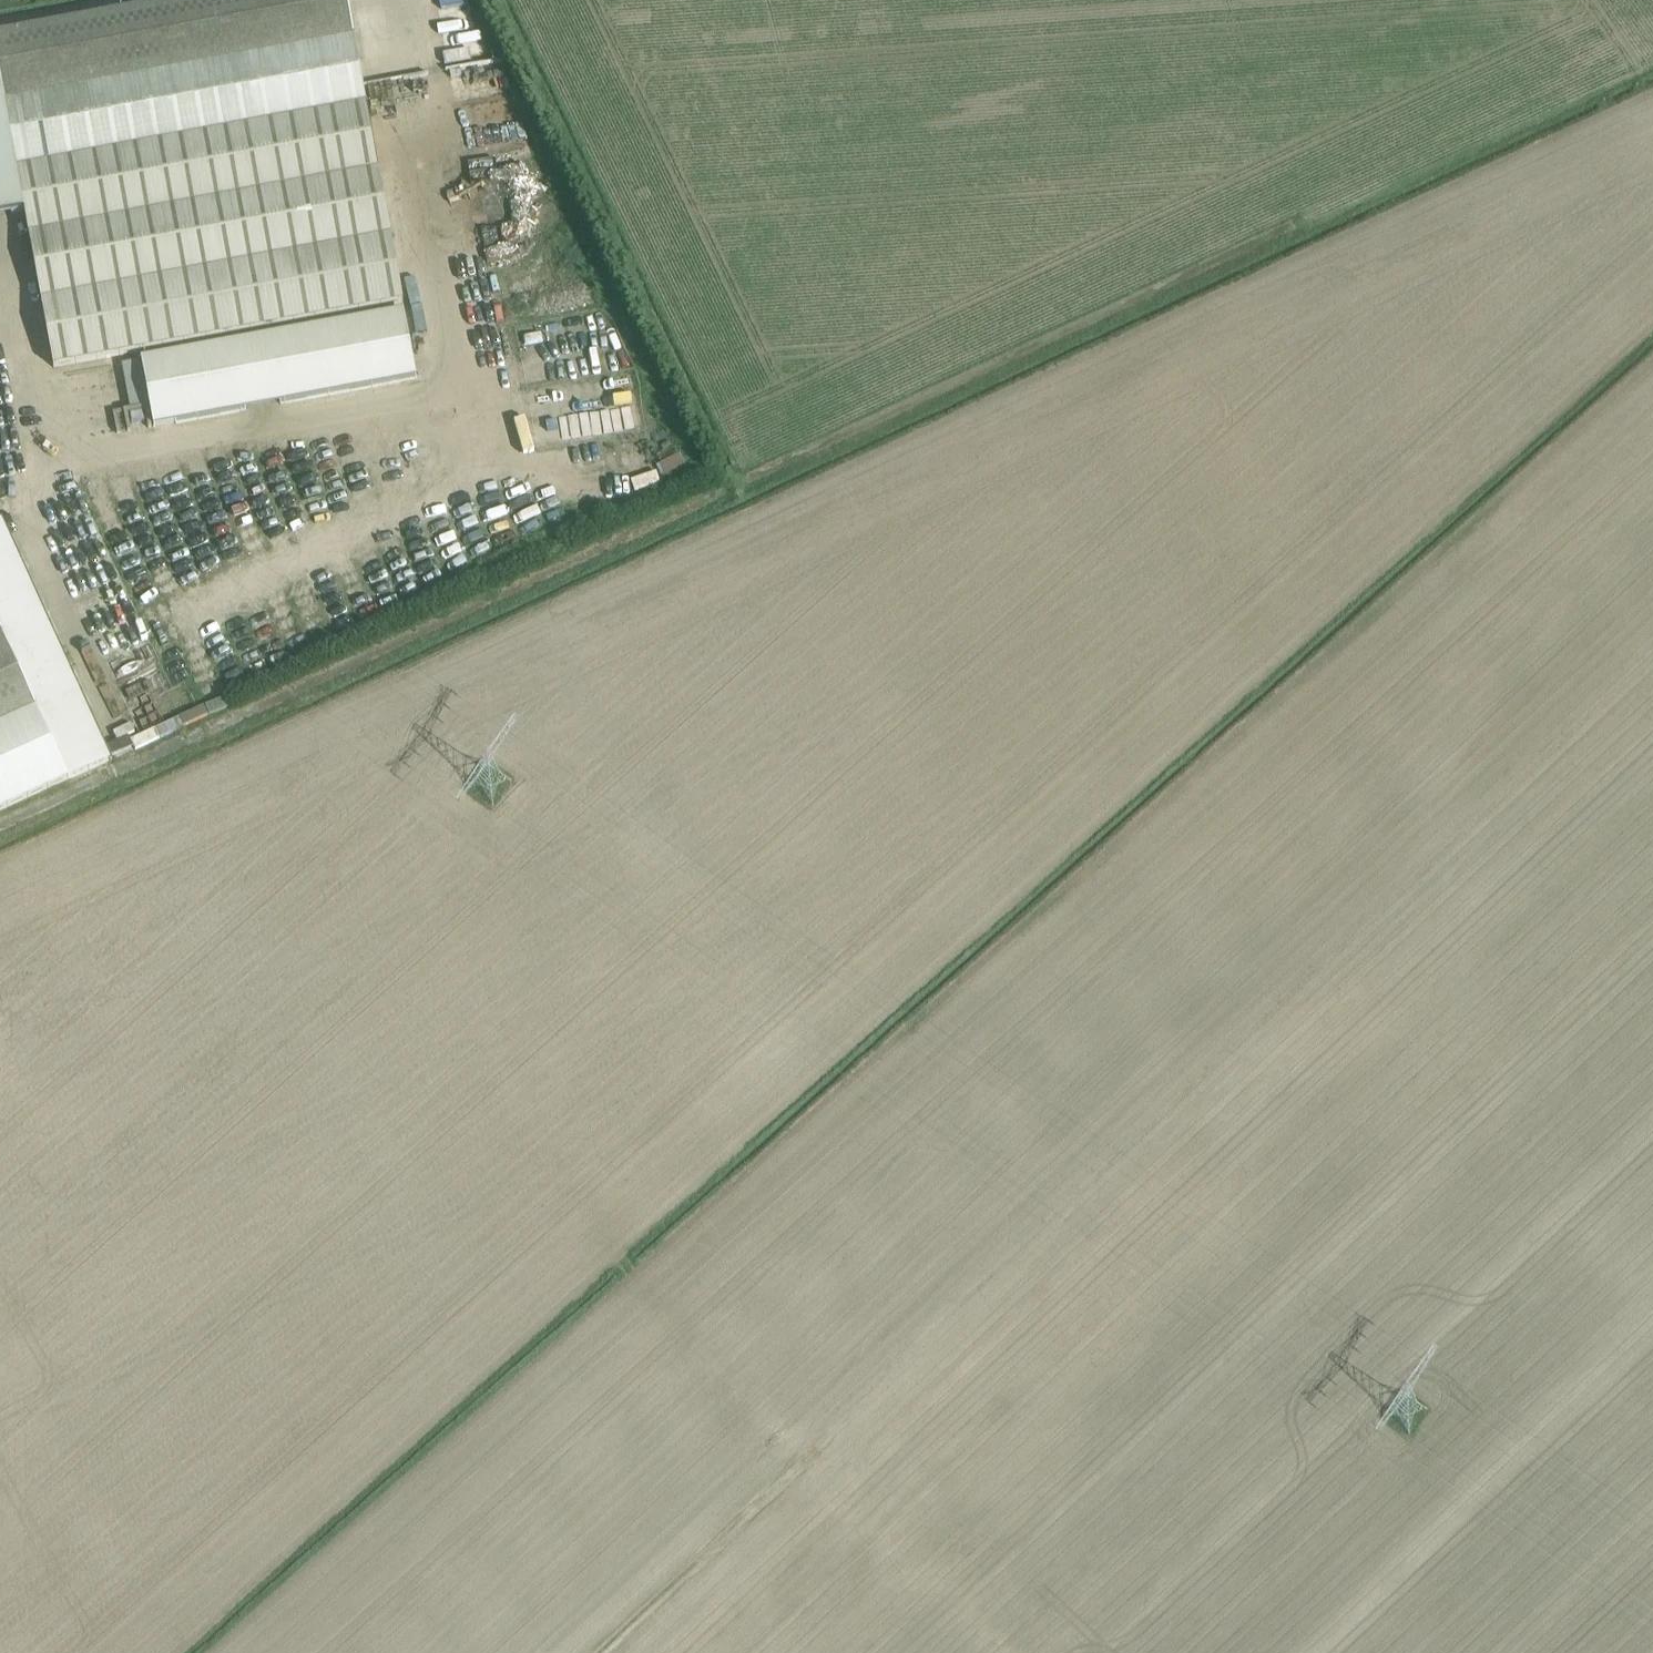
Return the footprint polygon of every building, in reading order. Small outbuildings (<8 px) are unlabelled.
[(348,0),(195,0),(0,36),(0,216),(25,211),(55,367),(76,363),(404,303),(348,0)] [(406,312),(142,360),(154,427),(418,379),(406,312)] [(110,761),(100,740),(2,522),(0,523),(0,811),(110,761)]
